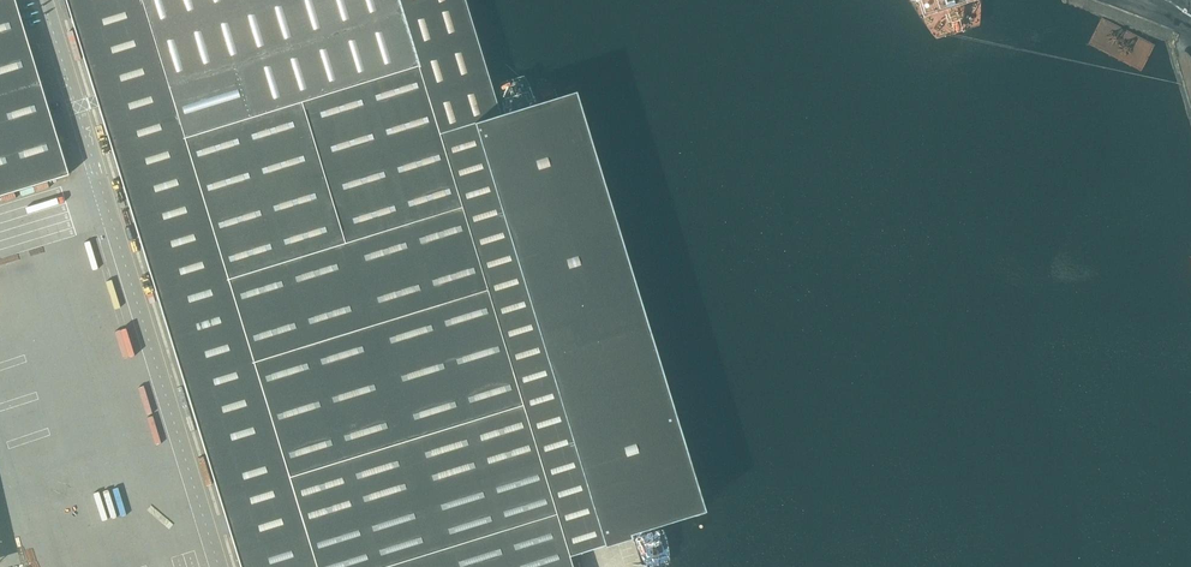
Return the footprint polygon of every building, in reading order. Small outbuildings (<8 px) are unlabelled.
[(69,174),(16,0),(0,0),(0,195),(69,174)] [(231,554),(306,531),(177,114),(142,0),(59,0),(231,554)] [(177,114),(306,531),(540,460),(419,65),(399,0),(142,0),(177,114)] [(572,552),(587,548),(585,539),(561,536),(552,547),(536,532),(539,547),(506,555),(518,557),(521,566),(576,566),(572,552)]
